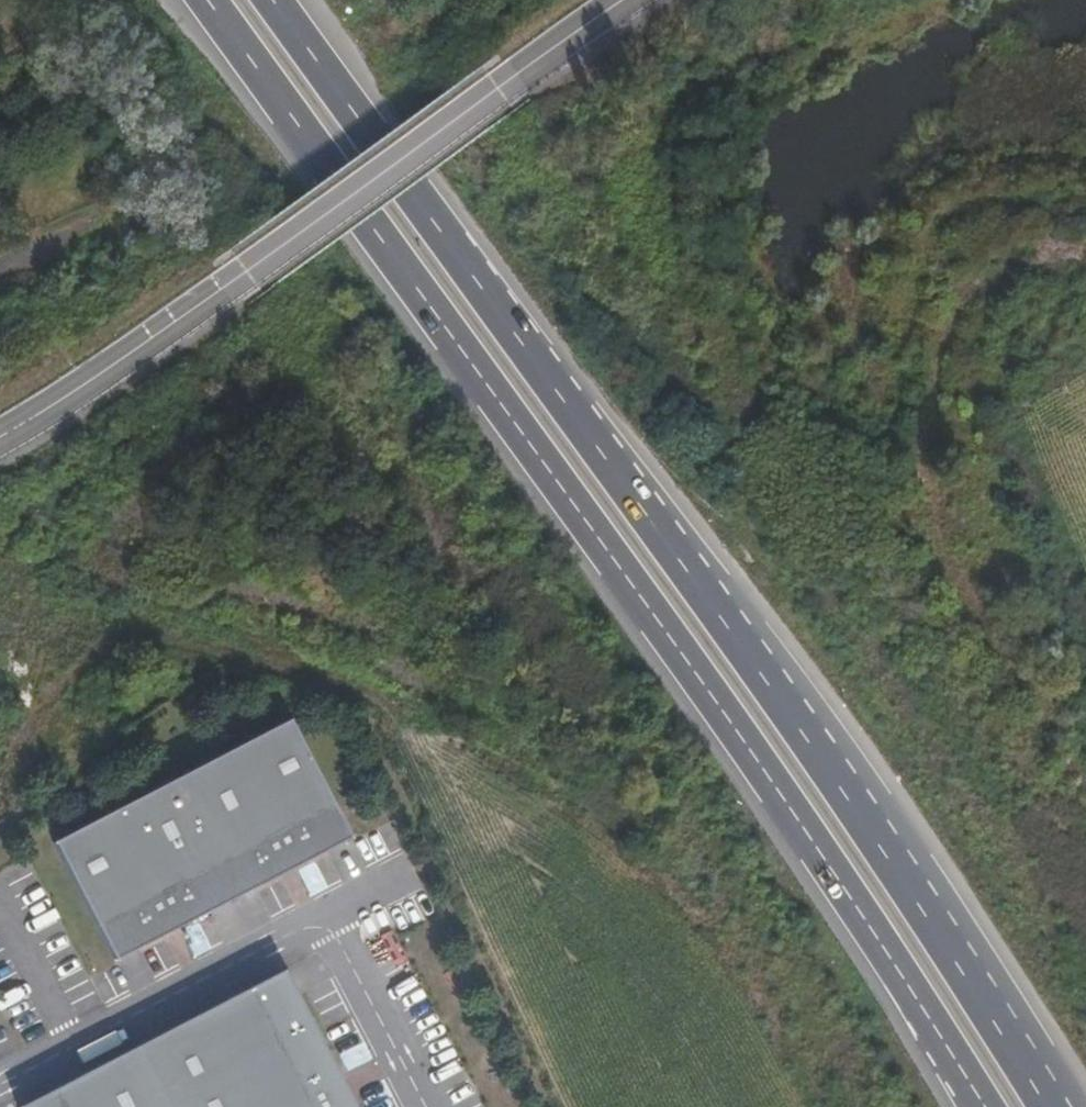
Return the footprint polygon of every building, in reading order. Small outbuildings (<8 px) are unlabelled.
[(192,915),(272,874),(270,871),(308,851),(309,854),(350,832),(288,714),(52,838),(114,956),(155,935),(154,932),(191,913),(192,915)] [(308,851),(270,871),(272,874),(309,854),(308,851)] [(191,913),(154,932),(155,935),(192,915),(191,913)] [(355,1101),(352,1102),(333,1065),(335,1064),(283,965),(19,1104),(20,1106),(358,1106),(355,1101)] [(355,1101),(335,1064),(333,1065),(352,1102),(355,1101)]
